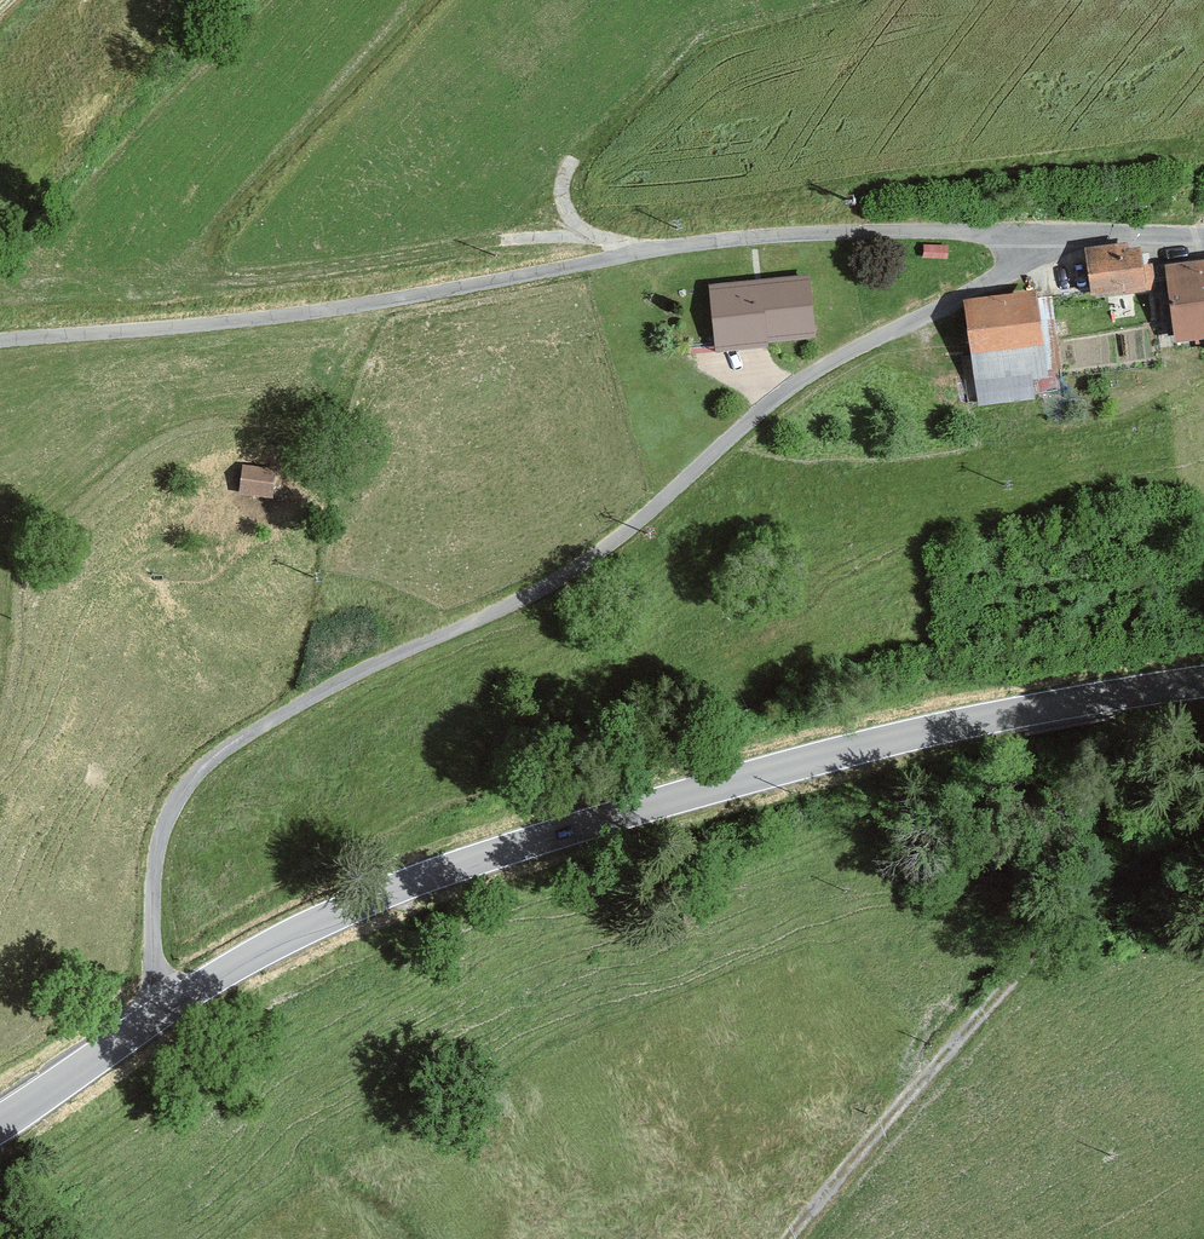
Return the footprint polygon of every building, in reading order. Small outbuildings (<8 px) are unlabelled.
[(1099,281),(1157,276),(1151,230),(1087,230),(1099,281)] [(1168,252),(1181,320),(1203,320),(1203,246),(1168,252)] [(812,258),(707,271),(716,339),(821,326),(812,258)] [(1047,279),(971,288),(984,389),(1060,379),(1047,279)] [(274,495),(275,464),(241,463),(240,494),(274,495)]
